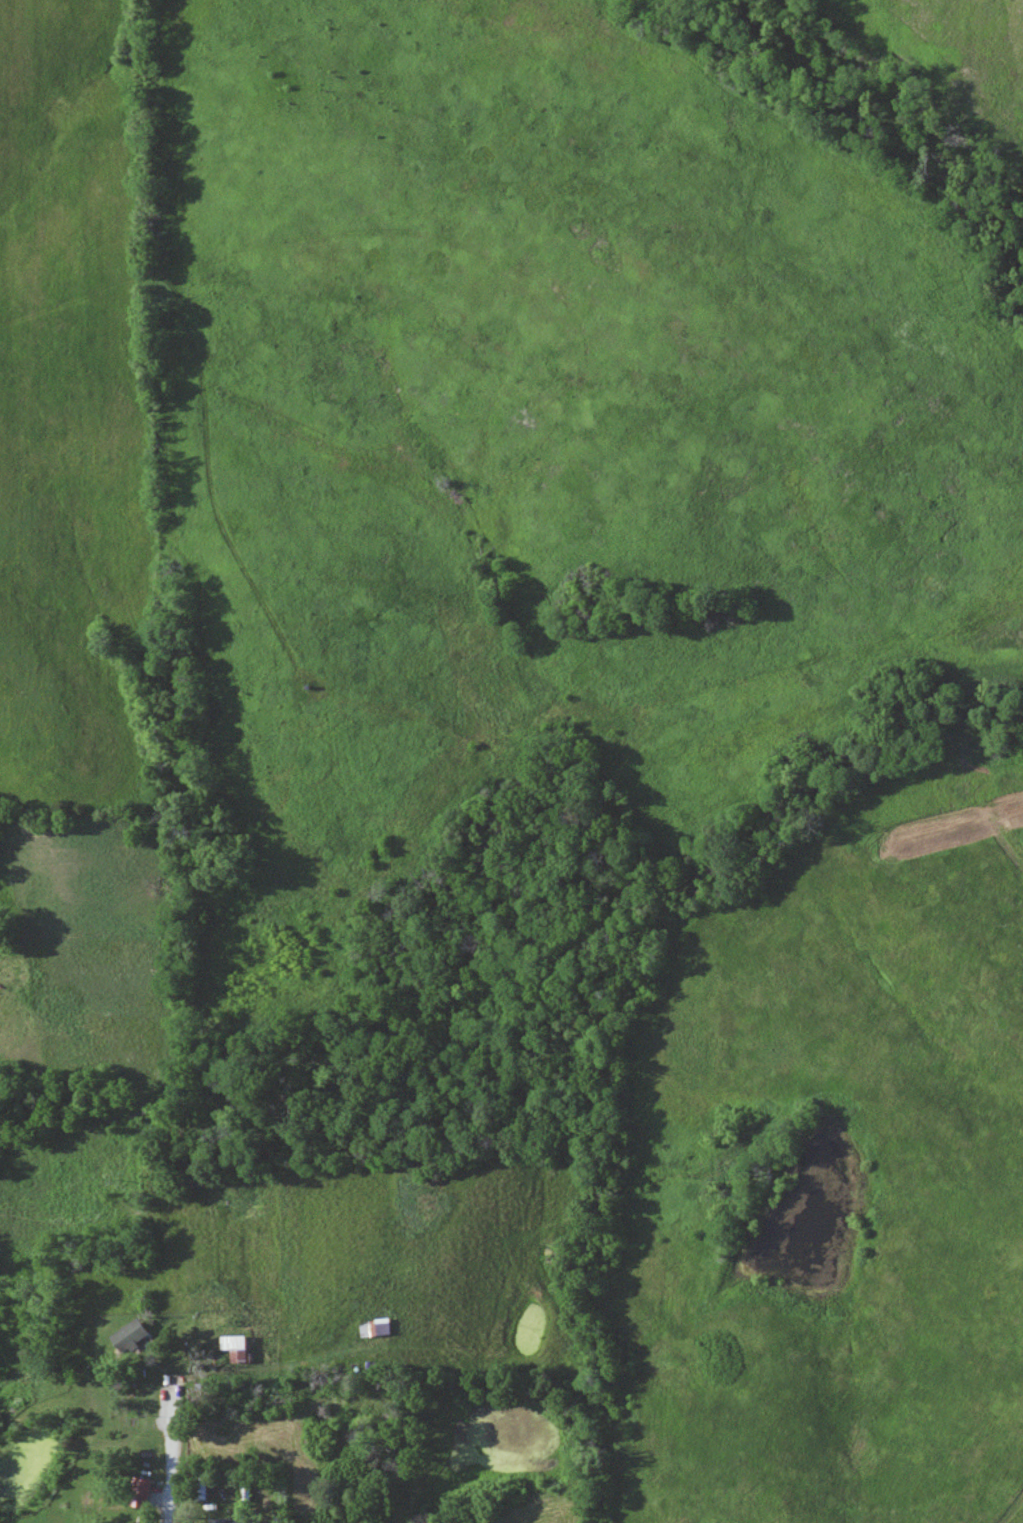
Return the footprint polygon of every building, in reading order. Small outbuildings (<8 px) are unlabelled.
[(356,1322),(358,1337),(387,1334),(385,1319),(356,1322)] [(253,1348),(253,1334),(227,1334),(227,1348),(253,1348)]
